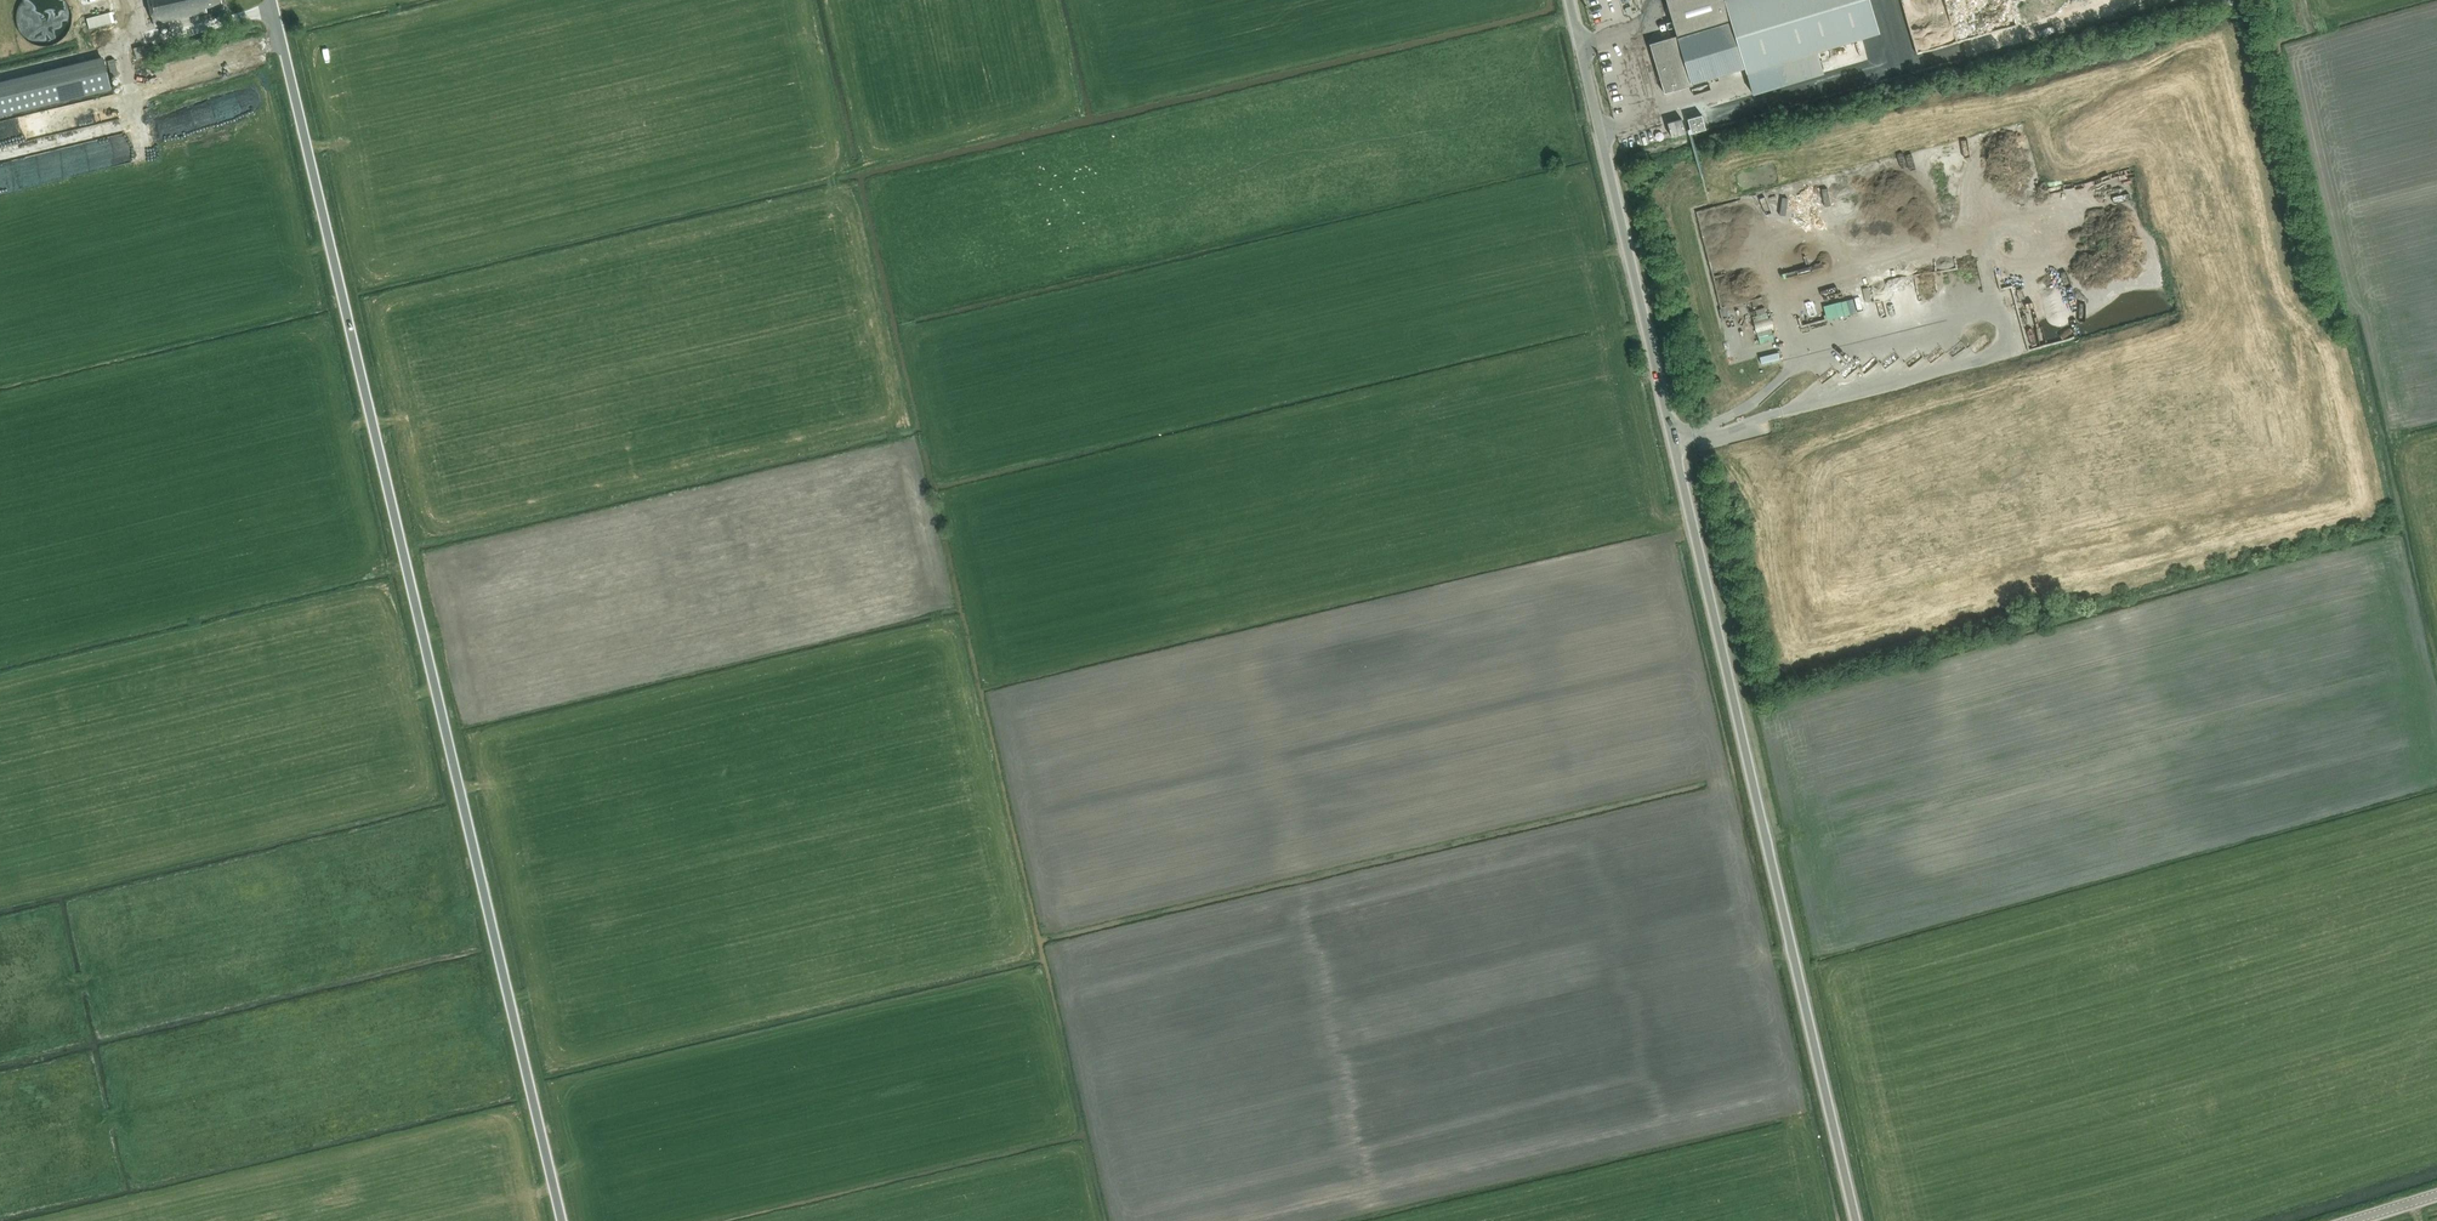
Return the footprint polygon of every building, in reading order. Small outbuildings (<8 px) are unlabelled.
[(64,39),(66,24),(60,23),(61,6),(42,5),(43,0),(41,0),(30,0),(29,11),(28,25),(25,25),(24,36),(64,39)] [(208,13),(207,9),(221,5),(220,0),(149,0),(155,25),(208,13)] [(1730,21),(1678,36),(1678,35),(1649,43),(1664,93),(1693,84),(1692,83),(1744,67),(1746,72),(1779,62),(1780,65),(1771,67),(1773,74),(1787,70),(1791,82),(1824,72),(1817,51),(1879,32),(1869,0),(1724,0),(1730,21)] [(1677,35),(1729,19),(1724,0),(1666,0),(1677,35)] [(136,59),(157,53),(154,45),(145,48),(144,45),(133,48),(136,59)] [(120,86),(115,59),(0,82),(0,111),(120,86)] [(116,94),(21,113),(26,138),(121,118),(116,94)] [(1706,128),(1702,114),(1688,118),(1691,132),(1706,128)] [(1847,314),(1843,298),(1817,304),(1821,320),(1847,314)] [(1797,307),(1800,321),(1819,317),(1816,303),(1797,307)] [(1773,327),(1770,317),(1754,322),(1757,331),(1773,327)]
